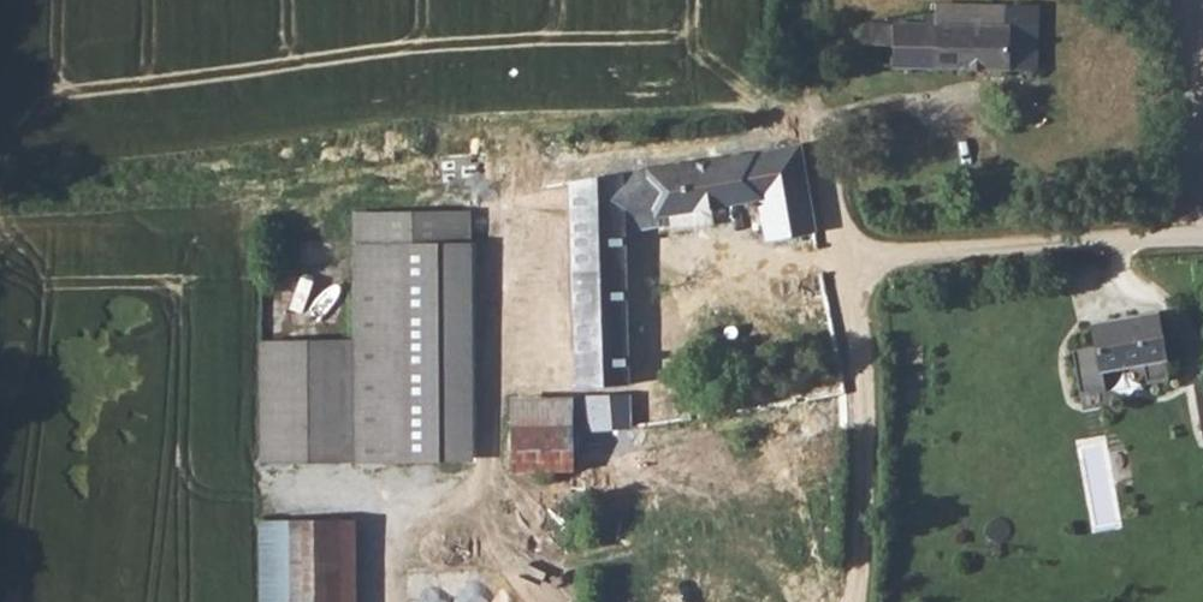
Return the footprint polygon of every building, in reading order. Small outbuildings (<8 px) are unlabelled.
[(928,25),(866,24),(866,45),(895,46),(895,68),(1037,70),(1037,5),(937,4),(938,16),(928,16),(928,25)] [(577,313),(580,384),(632,383),(628,231),(662,225),(661,215),(763,198),(761,177),(808,169),(804,142),(576,179),(577,313)] [(818,228),(812,198),(765,205),(769,237),(818,228)] [(356,219),(356,480),(477,474),(469,217),(356,219)] [(1156,312),(1093,323),(1097,344),(1070,348),(1078,389),(1167,374),(1156,312)] [(348,345),(259,344),(261,469),(352,471),(348,345)] [(631,394),(581,396),(581,434),(605,431),(605,420),(632,415),(631,394)] [(361,519),(262,516),(260,601),(359,601),(361,519)]
